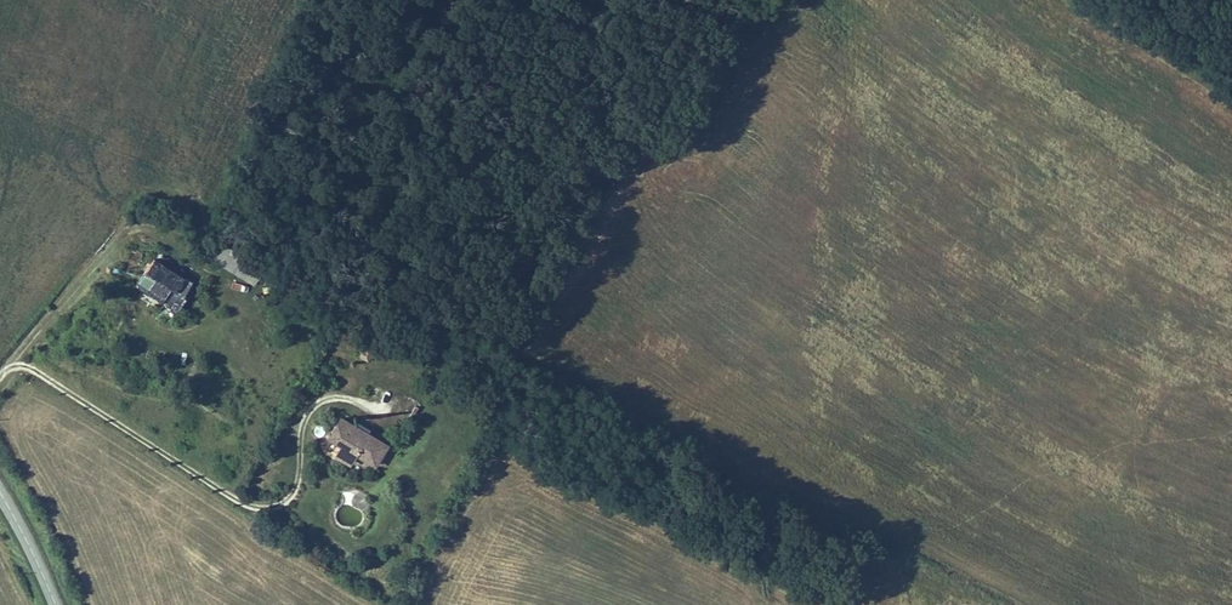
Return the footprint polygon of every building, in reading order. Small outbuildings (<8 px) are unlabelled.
[(191,283),(153,258),(135,286),(160,303),(162,300),(175,308),(191,283)] [(370,358),(361,352),(357,358),(366,364),(370,358)] [(373,467),(385,446),(367,436),(364,441),(350,433),(353,428),(339,420),(327,441),(340,448),(335,456),(350,465),(355,457),(373,467)]
